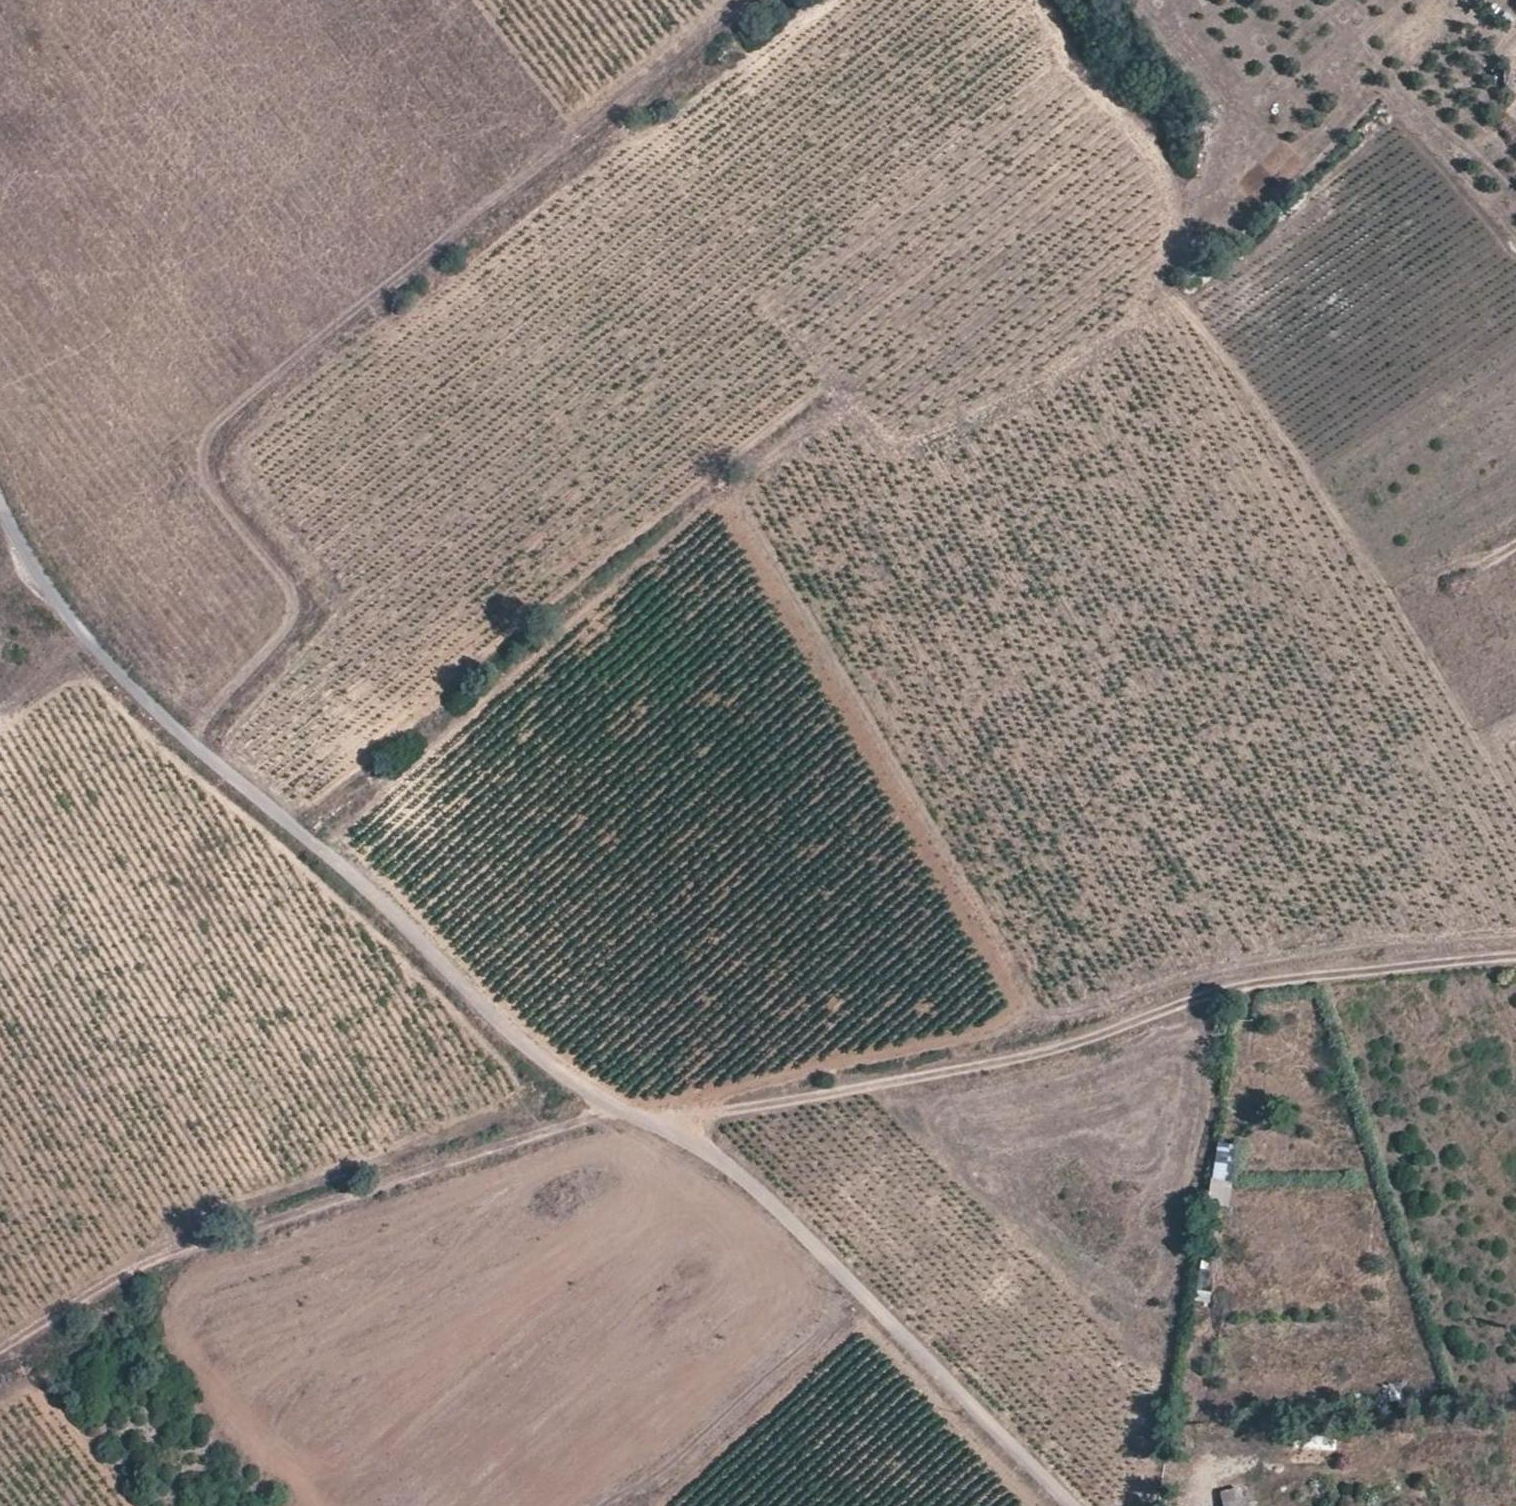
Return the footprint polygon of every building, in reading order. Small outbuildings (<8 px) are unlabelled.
[(1226,1207),(1232,1145),(1214,1143),(1208,1205),(1226,1207)]
